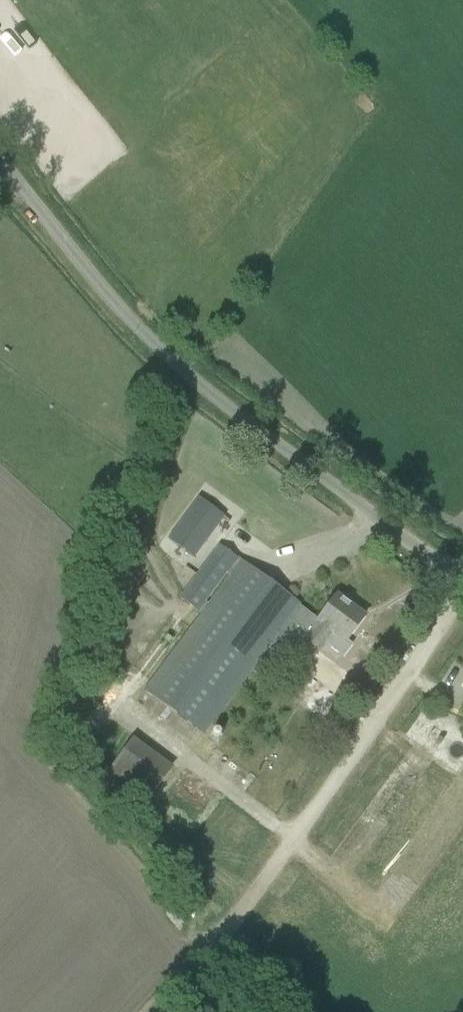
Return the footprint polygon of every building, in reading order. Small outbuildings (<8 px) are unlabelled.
[(198,499),(167,540),(192,559),(223,518),(198,499)] [(201,616),(145,691),(203,735),(284,626),(319,652),(333,633),(346,642),(364,617),(336,596),(318,620),(219,546),(179,600),(201,616)] [(111,771),(139,791),(158,764),(149,758),(152,754),(132,740),(111,771)]
